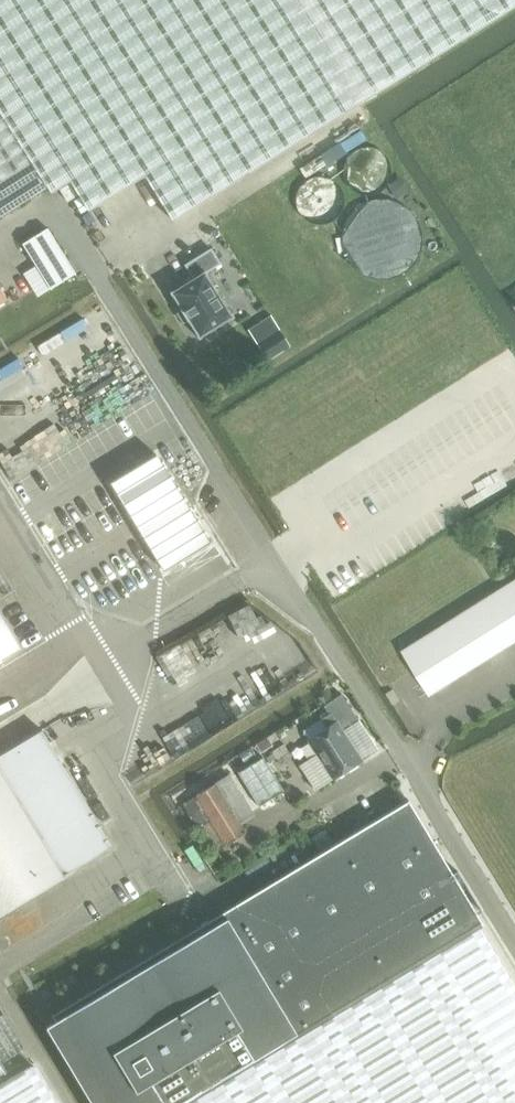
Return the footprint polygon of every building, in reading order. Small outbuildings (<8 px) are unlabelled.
[(48,188),(51,192),(70,180),(88,211),(145,176),(173,221),(361,102),(514,6),(514,0),(0,0),(0,218),(48,188)] [(401,177),(388,186),(396,199),(409,191),(401,177)] [(60,194),(66,206),(76,199),(69,188),(60,194)] [(20,240),(48,284),(54,293),(76,279),(42,226),(20,240)] [(156,279),(166,294),(166,295),(167,295),(172,304),(173,305),(183,320),(182,320),(184,322),(186,321),(215,302),(216,302),(218,300),(216,298),(190,258),(190,257),(204,247),(195,233),(169,249),(178,263),(157,276),(155,277),(156,279)] [(271,316),(249,330),(268,360),(290,346),(271,316)] [(210,543),(157,455),(111,483),(163,571),(210,543)] [(514,644),(514,582),(401,654),(414,676),(428,699),(514,644)] [(20,648),(0,614),(0,660),(20,648)] [(302,731),(308,740),(317,754),(299,765),(315,790),(333,779),(361,761),(342,731),(359,720),(342,694),(324,706),(330,714),(302,731)] [(116,845),(48,730),(0,755),(0,915),(116,845)] [(267,737),(256,744),(261,753),(272,745),(267,737)] [(284,744),(272,752),(277,760),(289,752),(284,744)] [(250,748),(239,755),(245,764),(256,757),(250,748)] [(279,794),(283,791),(264,758),(242,771),(262,804),(279,794)] [(229,775),(215,784),(185,802),(200,827),(198,829),(211,851),(223,844),(224,845),(245,832),(240,824),(254,815),(229,775)] [(480,926),(405,801),(51,1015),(53,1018),(44,1023),(92,1102),(514,1102),(514,983),(480,926)] [(0,1085),(0,1102),(55,1102),(53,1099),(34,1069),(32,1065),(0,1085)]
